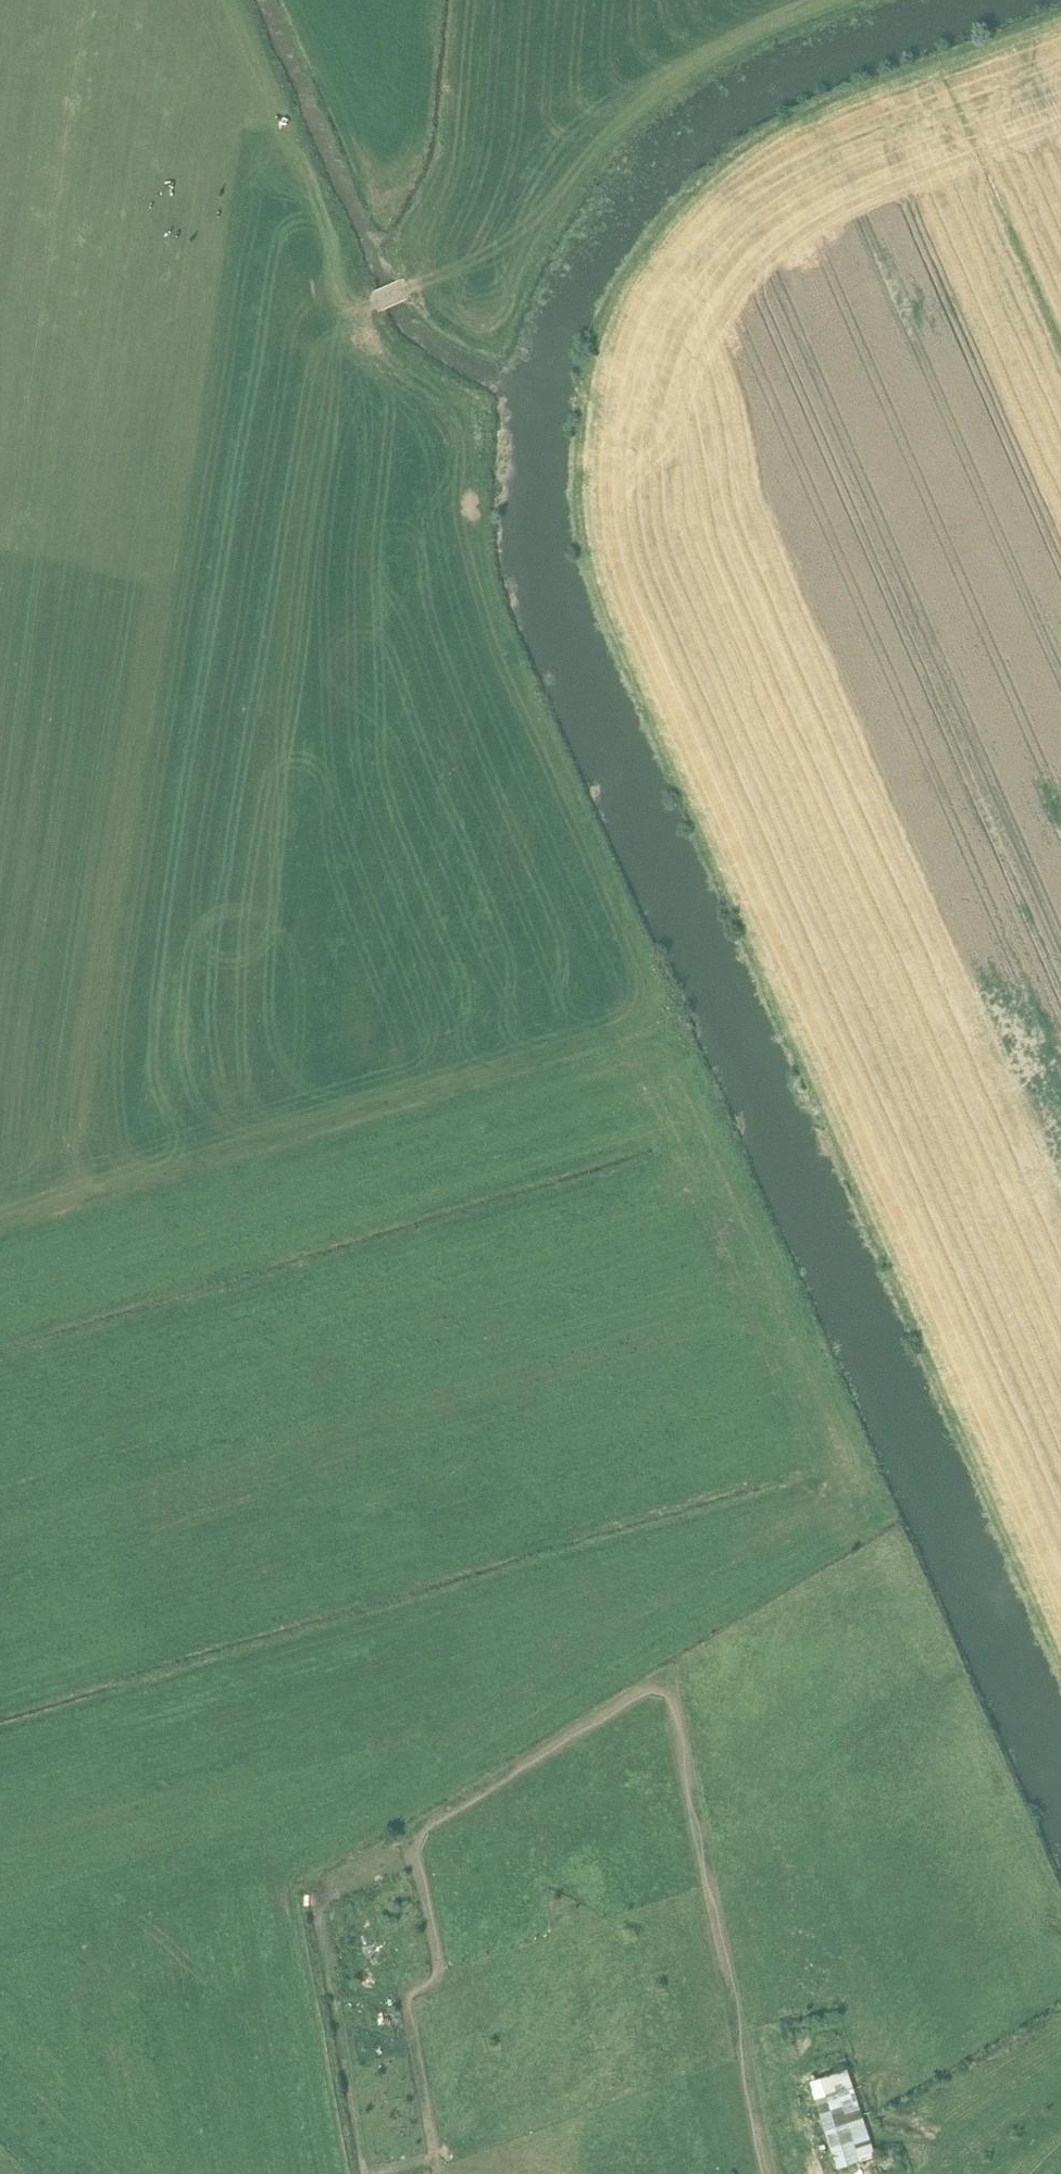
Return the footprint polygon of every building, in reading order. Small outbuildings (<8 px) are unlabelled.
[(849,2092),(819,2102),(840,2161),(870,2151),(849,2092)]
